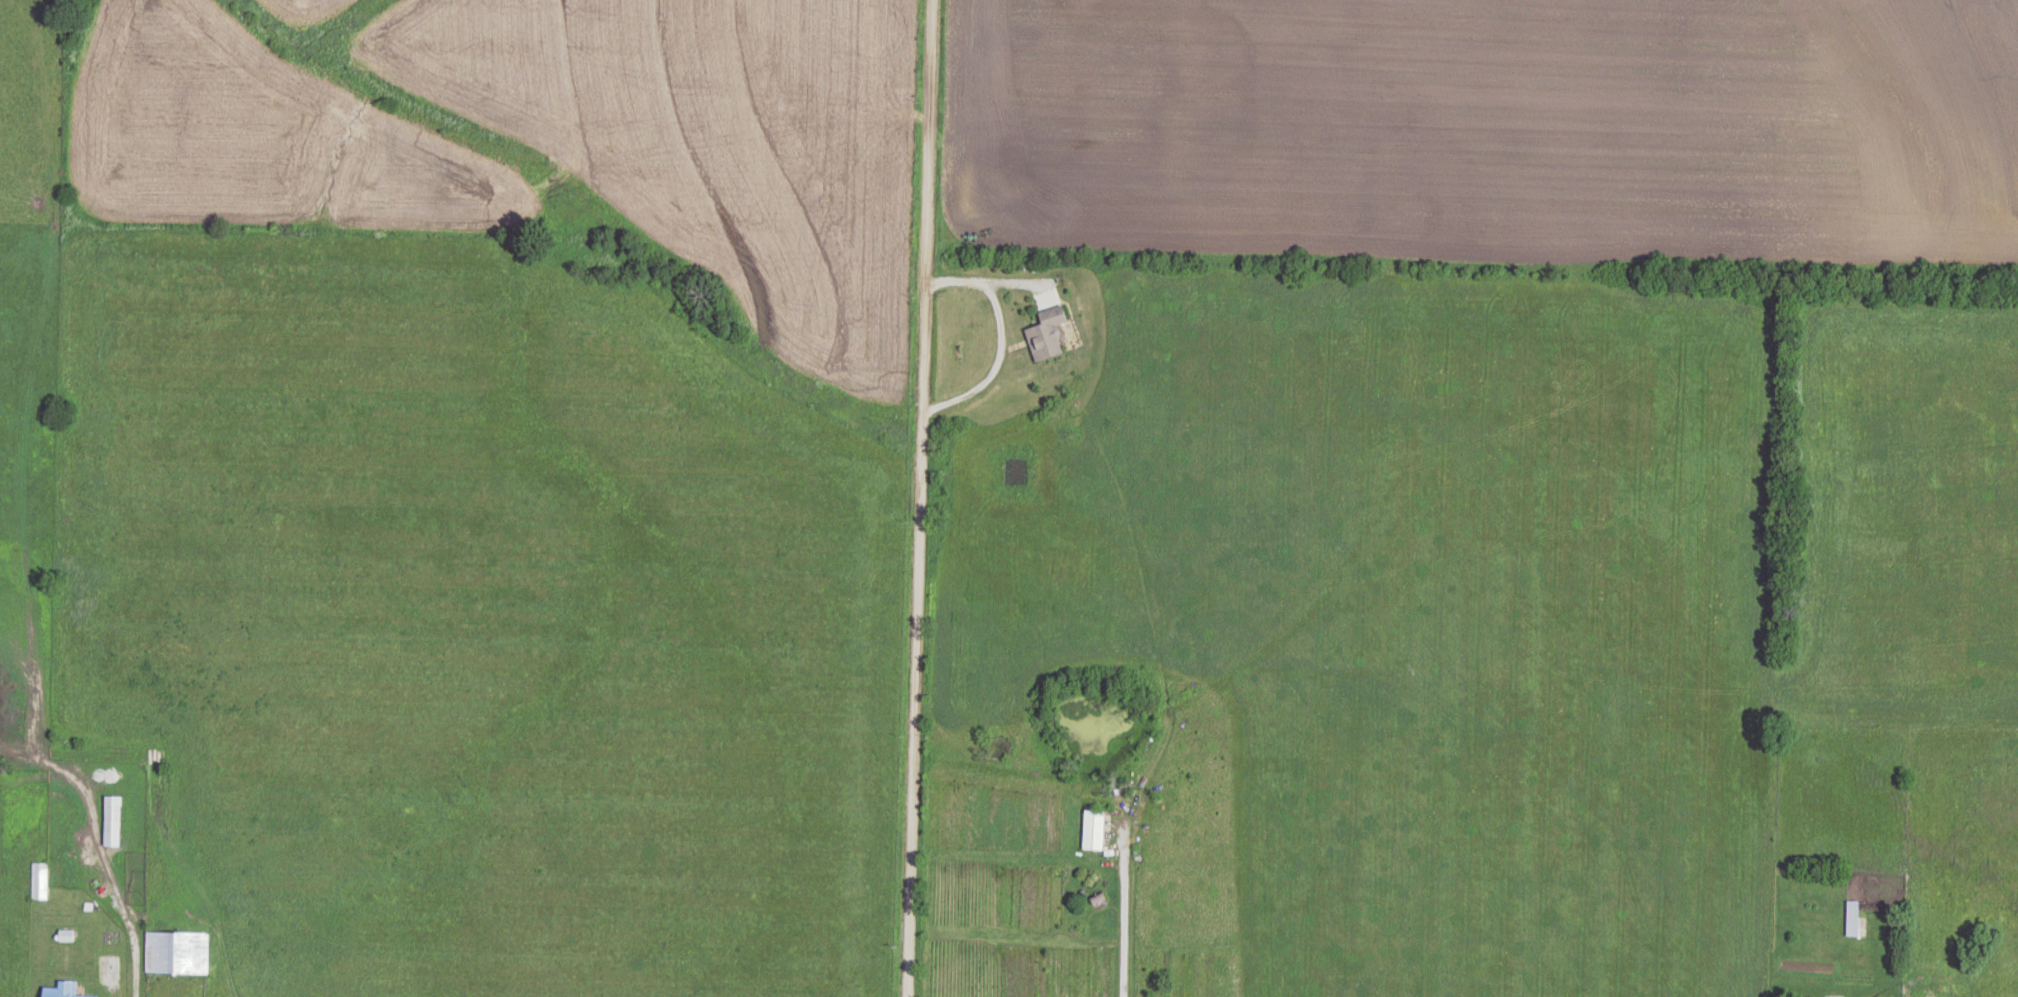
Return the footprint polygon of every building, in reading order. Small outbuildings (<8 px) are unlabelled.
[(1035,362),(1064,353),(1056,325),(1068,322),(1063,305),(1039,313),(1042,324),(1026,329),(1035,362)] [(104,847),(121,847),(121,795),(104,795),(104,847)] [(1105,850),(1105,810),(1083,810),(1083,850),(1105,850)] [(49,901),(49,863),(32,863),(32,901),(49,901)] [(1846,937),(1859,937),(1859,901),(1846,901),(1846,937)] [(209,975),(209,932),(146,932),(146,975),(209,975)] [(77,996),(77,981),(58,981),(58,988),(42,988),(42,996),(99,996),(77,996)]
